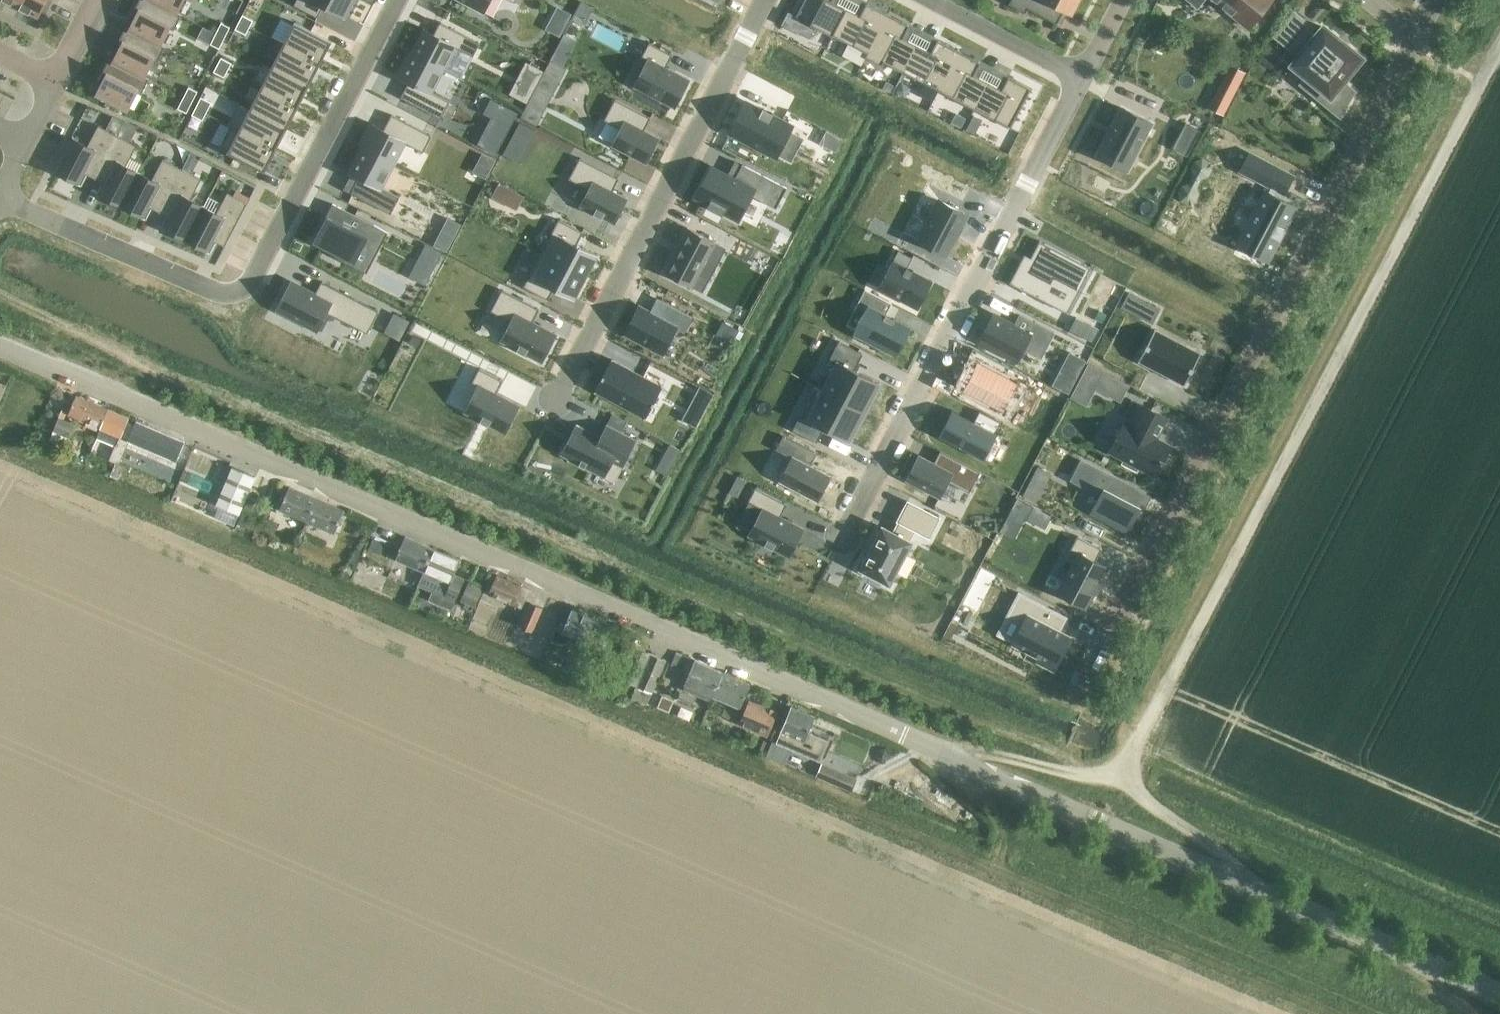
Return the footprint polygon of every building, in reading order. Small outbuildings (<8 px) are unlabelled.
[(20,5),(38,15),(46,0),(23,0),(20,5)] [(152,0),(140,0),(131,18),(136,21),(131,30),(159,44),(168,26),(174,28),(181,14),(176,12),(152,0)] [(176,12),(182,0),(152,0),(176,12)] [(294,5),(317,17),(324,4),(315,0),(296,0),(294,5)] [(354,0),(315,0),(324,4),(345,16),(354,0)] [(484,11),(489,0),(462,0),(484,11)] [(797,14),(833,33),(847,6),(836,0),(804,0),(797,14)] [(1077,0),(1010,0),(1008,4),(1025,13),(1027,8),(1056,24),(1064,9),(1070,12),(1077,0)] [(1271,0),(1214,0),(1248,28),(1271,0)] [(847,6),(833,33),(869,51),(889,12),(867,1),(861,13),(847,6)] [(557,6),(546,28),(560,35),(571,14),(557,6)] [(1340,118),(1355,91),(1343,81),(1361,58),(1323,26),(1316,35),(1310,31),(1313,27),(1293,10),(1272,36),(1292,52),(1294,51),(1299,55),(1292,65),(1329,95),(1322,103),(1340,118)] [(889,12),(869,51),(904,70),(918,43),(904,36),(911,23),(889,12)] [(243,13),(239,21),(253,29),(257,21),(243,13)] [(239,21),(235,29),(249,37),(253,29),(239,21)] [(221,22),(216,33),(225,38),(230,27),(221,22)] [(294,22),(283,44),(321,64),(332,41),(294,22)] [(424,29),(411,53),(444,69),(455,47),(473,56),(480,43),(440,22),(434,34),(424,29)] [(159,44),(131,30),(126,28),(115,50),(120,52),(115,63),(142,76),(151,57),(158,61),(164,47),(159,44)] [(225,38),(216,33),(210,44),(219,48),(225,38)] [(563,33),(550,59),(563,66),(576,40),(563,33)] [(918,43),(904,70),(940,88),(960,49),(938,38),(932,50),(918,43)] [(648,59),(634,86),(674,107),(689,79),(666,67),(672,54),(649,42),(641,56),(648,59)] [(283,44),(272,66),(310,85),(321,64),(283,44)] [(960,49),(940,88),(975,107),(989,80),(975,73),(982,60),(960,49)] [(411,53),(399,76),(409,81),(401,97),(441,118),(449,101),(432,92),(444,69),(411,53)] [(221,56),(217,64),(231,71),(236,63),(221,56)] [(104,84),(99,95),(126,109),(136,90),(141,92),(148,80),(115,63),(110,60),(99,82),(104,84)] [(217,64),(213,72),(227,79),(231,71),(217,64)] [(1230,64),(1223,79),(1238,87),(1246,72),(1230,64)] [(272,66),(261,87),(299,106),(310,85),(272,66)] [(989,80),(975,107),(1011,125),(1032,86),(1009,75),(1003,87),(989,80)] [(189,87),(183,97),(192,102),(198,91),(189,87)] [(261,87),(250,108),(288,128),(299,106),(261,87)] [(192,102),(183,97),(178,108),(187,113),(192,102)] [(200,99),(196,107),(210,114),(214,106),(200,99)] [(615,99),(604,120),(621,129),(612,145),(645,163),(658,137),(641,128),(648,116),(615,99)] [(528,101),(520,117),(536,126),(544,109),(528,101)] [(746,101),(729,133),(776,157),(793,126),(772,115),(773,113),(763,108),(762,110),(746,101)] [(196,107),(192,115),(206,122),(210,114),(196,107)] [(1121,107),(1096,155),(1127,171),(1152,123),(1121,107)] [(239,129),(239,130),(277,149),(288,128),(250,108),(239,129)] [(956,113),(951,123),(960,127),(965,118),(956,113)] [(374,125),(361,148),(394,166),(405,143),(423,152),(432,135),(392,114),(384,130),(374,125)] [(114,116),(107,129),(118,135),(125,121),(114,116)] [(1185,123),(1172,148),(1186,156),(1200,131),(1185,123)] [(231,124),(219,148),(265,171),(277,149),(239,130),(239,129),(231,124)] [(74,138),(57,171),(79,183),(84,172),(95,178),(118,135),(107,129),(98,125),(88,145),(74,138)] [(826,131),(821,141),(836,150),(842,139),(826,131)] [(137,145),(118,135),(95,178),(106,184),(101,194),(122,205),(139,172),(126,166),(137,145)] [(361,148),(349,172),(359,177),(351,193),(391,213),(399,197),(382,188),(394,166),(361,148)] [(1265,192),(1240,239),(1270,255),(1295,207),(1274,196),(1277,189),(1283,192),(1292,176),(1255,157),(1247,173),(1270,186),(1267,193),(1265,192)] [(580,158),(569,178),(590,189),(581,206),(614,223),(627,198),(612,191),(619,178),(580,158)] [(139,172),(122,205),(143,217),(149,206),(160,212),(182,169),(163,159),(152,179),(139,172)] [(480,160),(474,171),(485,177),(491,166),(480,160)] [(712,166),(696,198),(708,204),(707,207),(722,215),(723,212),(738,220),(751,195),(776,208),(786,188),(742,164),(735,178),(712,166)] [(160,212),(171,217),(165,228),(186,239),(204,206),(191,199),(201,179),(182,169),(160,212)] [(499,183),(492,196),(503,202),(510,189),(499,183)] [(204,206),(186,239),(208,250),(213,240),(225,246),(247,203),(227,192),(217,213),(204,206)] [(939,200),(918,240),(946,255),(967,215),(939,200)] [(328,217),(315,241),(354,261),(360,250),(370,255),(384,230),(351,213),(345,225),(328,217)] [(558,219),(540,252),(585,276),(596,255),(576,244),(582,231),(558,219)] [(682,224),(658,269),(685,283),(696,288),(703,274),(692,268),(708,238),(682,224)] [(1020,261),(1009,283),(1045,301),(1053,287),(1072,296),(1088,266),(1039,241),(1027,265),(1020,261)] [(898,250),(878,287),(918,308),(933,281),(907,268),(912,257),(898,250)] [(540,252),(523,286),(547,299),(554,286),(574,297),(585,276),(540,252)] [(293,282),(278,310),(318,331),(328,312),(369,334),(380,312),(323,282),(316,294),(293,282)] [(502,289),(491,311),(512,321),(501,341),(541,362),(556,333),(533,321),(539,309),(502,289)] [(865,289),(854,310),(865,315),(856,332),(895,353),(908,328),(885,316),(891,303),(865,289)] [(1129,291),(1121,306),(1132,312),(1140,297),(1129,291)] [(639,306),(625,333),(663,353),(677,326),(639,306)] [(993,314),(979,340),(1018,360),(1024,348),(1041,357),(1054,332),(1020,314),(1015,325),(993,314)] [(722,322),(716,335),(732,343),(738,331),(722,322)] [(1200,353),(1154,330),(1138,360),(1184,384),(1200,353)] [(836,362),(822,389),(865,411),(879,383),(854,370),(863,354),(839,341),(830,358),(836,362)] [(611,359),(595,391),(646,417),(662,386),(611,359)] [(962,390),(1003,411),(1017,383),(977,362),(962,390)] [(1088,364),(1071,397),(1086,405),(1095,388),(1120,401),(1128,385),(1103,372),(1088,364)] [(475,392),(461,419),(501,440),(516,412),(492,399),(499,387),(475,375),(468,388),(475,392)] [(801,413),(792,430),(817,442),(825,426),(850,440),(865,411),(822,389),(808,416),(801,413)] [(101,427),(109,409),(77,396),(69,414),(101,427)] [(1167,418),(1144,406),(1133,427),(1124,422),(1109,452),(1124,459),(1122,463),(1137,471),(1139,467),(1155,475),(1170,446),(1156,439),(1167,418)] [(101,427),(97,436),(116,444),(110,458),(120,462),(130,439),(136,425),(128,421),(129,418),(109,409),(101,427)] [(939,435),(938,436),(984,460),(985,458),(981,457),(994,433),(997,435),(997,433),(996,433),(1001,422),(979,411),(974,421),(952,410),(951,411),(954,413),(942,436),(939,435)] [(77,433),(73,431),(76,425),(59,418),(54,430),(50,439),(66,447),(71,437),(75,438),(77,433)] [(580,419),(565,448),(616,476),(638,434),(610,419),(604,432),(580,419)] [(136,425),(130,439),(176,459),(184,441),(138,422),(136,425)] [(783,435),(776,449),(791,457),(779,480),(818,501),(831,476),(810,465),(817,453),(783,435)] [(670,444),(664,456),(674,462),(681,449),(670,444)] [(919,455),(906,480),(939,497),(948,481),(969,491),(979,471),(940,450),(934,463),(919,455)] [(1081,460),(1071,479),(1085,486),(1087,481),(1103,490),(1092,511),(1127,529),(1139,506),(1128,501),(1134,488),(1081,460)] [(121,479),(126,468),(118,465),(113,476),(121,479)] [(239,513),(242,506),(255,476),(233,467),(217,504),(239,513)] [(738,476),(729,492),(737,497),(746,481),(738,476)] [(1028,484),(1023,494),(1037,500),(1041,491),(1028,484)] [(308,521),(317,498),(289,486),(280,509),(308,521)] [(755,487),(748,501),(763,509),(749,536),(789,556),(804,528),(780,516),(787,504),(755,487)] [(317,498),(308,521),(335,533),(345,510),(317,498)] [(882,526),(860,568),(889,584),(911,542),(910,541),(915,530),(929,537),(940,518),(908,501),(897,521),(899,522),(893,532),(882,526)] [(1033,507),(1027,518),(1045,527),(1051,516),(1033,507)] [(244,509),(238,522),(246,525),(252,513),(244,509)] [(425,571),(434,548),(405,536),(396,559),(425,571)] [(1078,553),(1058,592),(1086,607),(1107,567),(1095,561),(1102,549),(1077,536),(1070,549),(1078,553)] [(372,537),(368,546),(379,551),(383,542),(372,537)] [(442,537),(438,545),(459,554),(462,547),(442,537)] [(353,548),(349,558),(357,562),(361,552),(353,548)] [(434,548),(425,571),(419,585),(455,601),(465,579),(455,575),(461,560),(434,548)] [(531,589),(498,575),(489,595),(522,609),(531,589)] [(462,601),(474,607),(481,589),(470,584),(462,601)] [(1019,592),(1008,614),(1024,622),(1013,643),(1040,657),(1037,661),(1053,669),(1070,637),(1056,630),(1063,615),(1019,592)] [(533,631),(543,608),(530,602),(520,625),(533,631)] [(574,654),(580,639),(597,646),(608,623),(574,608),(564,631),(557,629),(550,644),(574,654)] [(666,661),(636,648),(623,680),(637,686),(632,699),(647,705),(666,661)] [(683,671),(689,657),(677,651),(671,665),(683,671)] [(713,694),(723,672),(695,660),(685,683),(686,683),(684,688),(694,692),(696,687),(713,695),(713,694)] [(723,672),(713,694),(728,700),(722,714),(740,722),(739,722),(768,734),(778,711),(744,697),(750,684),(723,672)] [(662,695),(657,707),(669,712),(673,700),(662,695)] [(808,731),(814,716),(792,706),(776,742),(819,760),(828,740),(808,731)] [(880,752),(878,756),(881,762),(890,757),(885,748),(880,752)] [(856,778),(822,764),(816,776),(851,790),(856,778)] [(945,809),(954,796),(916,768),(906,781),(945,809)]
